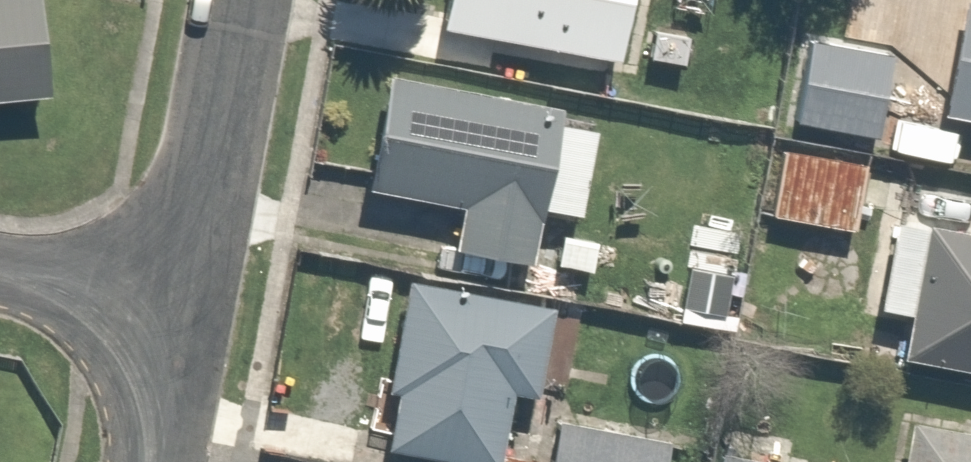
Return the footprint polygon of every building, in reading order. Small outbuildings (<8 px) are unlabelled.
[(29,0),(0,0),(0,98),(38,94),(29,0)] [(430,25),(609,61),(622,0),(435,0),(430,25)] [(962,7),(943,114),(970,119),(970,8),(962,7)] [(689,13),(649,8),(643,58),(683,63),(689,13)] [(888,42),(801,34),(792,123),(878,132),(888,42)] [(564,107),(384,74),(363,185),(457,202),(447,254),(534,269),(564,107)] [(867,154),(771,139),(760,213),(856,227),(867,154)] [(924,228),(895,355),(970,373),(970,238),(924,228)] [(550,308),(407,281),(376,438),(493,460),(505,395),(532,401),(550,308)] [(544,461),(668,461),(674,431),(552,410),(545,455),(544,461)] [(970,411),(968,429),(901,418),(894,461),(970,461),(970,411)] [(799,461),(699,449),(697,461),(799,461)]
